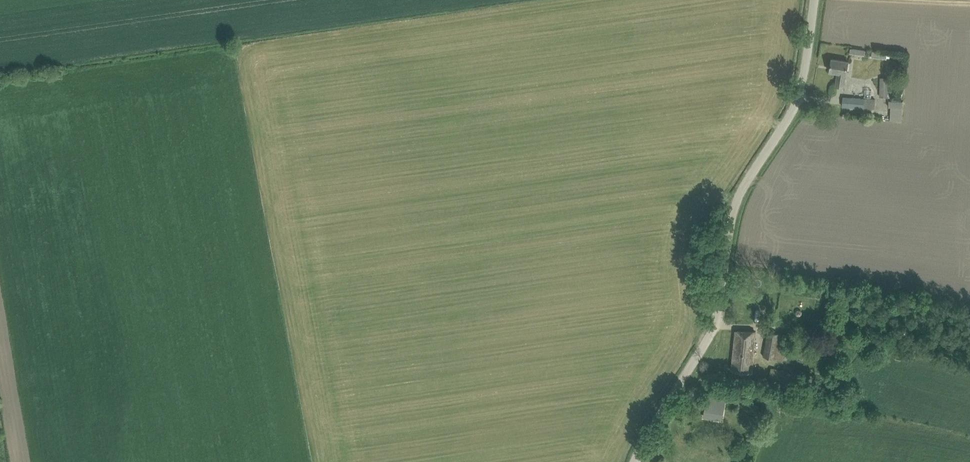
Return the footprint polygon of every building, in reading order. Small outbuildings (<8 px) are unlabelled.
[(886,59),(887,56),(887,53),(883,52),(872,51),(872,52),(871,56),(871,57),(886,59)] [(844,87),(848,61),(832,59),(830,71),(838,73),(836,85),(844,87)] [(892,89),(892,80),(888,80),(888,78),(881,77),(880,96),(888,97),(893,97),(894,91),(888,91),(888,89),(892,89)] [(872,87),(865,87),(865,93),(852,91),(852,97),(843,96),(842,105),(875,108),(876,98),(871,98),(872,87)] [(903,121),(903,108),(903,107),(903,101),(889,101),(889,107),(891,107),(890,119),(890,120),(903,121)] [(756,331),(736,330),(732,370),(751,373),(756,331)] [(783,360),(788,335),(768,331),(763,356),(783,360)] [(723,421),(726,397),(707,394),(703,418),(723,421)]
